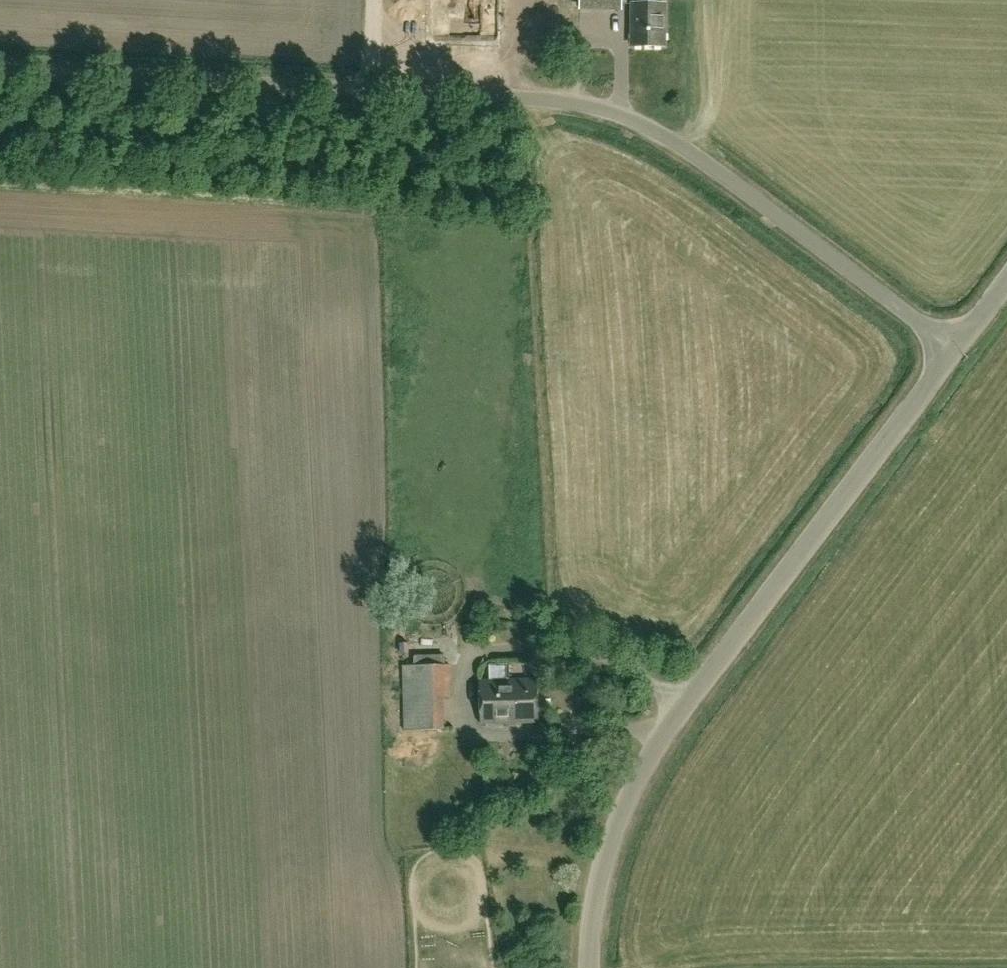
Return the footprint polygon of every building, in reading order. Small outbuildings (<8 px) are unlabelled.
[(433,44),(472,44),(473,0),(433,0),(433,44)] [(473,44),(517,44),(519,0),(473,0),(473,44)] [(621,0),(579,0),(579,9),(621,9),(621,0)] [(664,46),(664,4),(632,3),(632,46),(664,46)] [(445,662),(445,653),(413,654),(413,663),(401,663),(403,729),(444,728),(443,696),(451,696),(450,662),(445,662)] [(481,724),(538,722),(537,679),(480,681),(481,724)]
